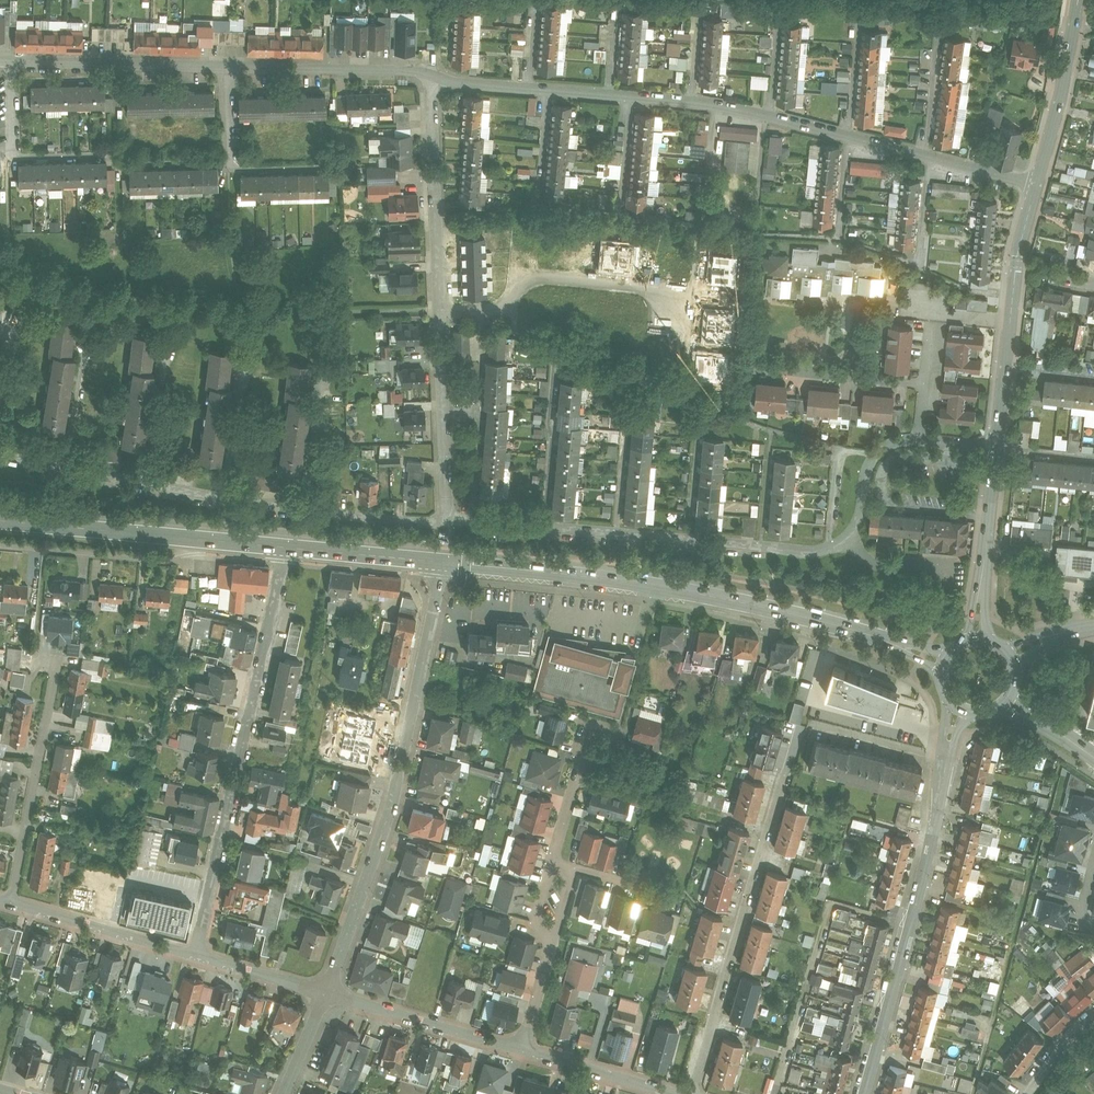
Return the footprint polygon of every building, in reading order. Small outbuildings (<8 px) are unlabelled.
[(720,1),(720,16),(738,16),(738,1),(720,1)] [(561,7),(543,5),(542,19),(560,20),(561,7)] [(642,13),(624,11),(623,25),(641,26),(642,13)] [(474,14),(456,12),(455,25),(473,27),(474,14)] [(892,23),(892,15),(879,15),(879,23),(892,23)] [(976,17),(957,16),(956,24),(975,25),(976,17)] [(242,30),(243,18),(230,18),(230,20),(230,29),(242,30)] [(723,19),(705,18),(704,31),(722,33),(723,19)] [(560,20),(542,19),(541,32),(559,33),(560,20)] [(230,29),(230,20),(215,20),(215,29),(230,29)] [(415,21),(398,21),(398,35),(398,52),(415,52),(415,21)] [(353,23),(338,22),(337,29),(337,44),(337,45),(353,46),(353,24),(353,23)] [(385,24),(369,23),(369,24),(368,46),(384,46),(384,45),(384,28),(385,24)] [(197,24),(197,33),(201,33),(201,44),(213,45),(213,43),(213,30),(214,24),(197,24)] [(369,24),(353,24),(353,46),(353,47),(368,47),(368,46),(369,24)] [(802,25),(785,24),(784,37),(801,39),(802,25)] [(29,29),(17,29),(17,49),(34,50),(34,25),(29,25),(29,29)] [(50,29),(40,29),(40,25),(34,25),(34,50),(50,50),(50,29)] [(473,27),(455,25),(455,38),(472,40),(473,27)] [(641,26),(623,25),(622,38),(640,39),(641,26)] [(1055,26),(1047,25),(1044,42),(1052,43),(1055,26)] [(61,29),(50,29),(50,50),(66,50),(67,26),(61,26),(61,29)] [(84,30),(72,30),(72,26),(67,26),(66,50),(83,51),(84,30)] [(146,32),(136,31),(135,52),(151,52),(152,28),(146,28),(146,32)] [(168,32),(157,32),(158,29),(152,28),(151,52),(167,52),(168,32)] [(178,33),(168,32),(167,52),(183,53),(184,29),(179,29),(178,33)] [(197,33),(190,33),(190,29),(184,29),(183,53),(184,53),(200,54),(201,44),(201,33),(197,33)] [(882,31),(865,29),(864,44),(880,45),(882,31)] [(246,31),(233,31),(233,44),(246,44),(246,31)] [(270,35),(249,34),(249,55),(275,56),(275,31),(270,31),(270,35)] [(292,36),(281,35),(281,32),(275,31),(275,56),(291,56),(292,36)] [(722,33),(704,31),(703,44),(721,46),(722,33)] [(302,36),(292,36),(291,56),(307,56),(308,32),(302,32),(302,36)] [(313,33),(308,32),(307,56),(323,57),(323,36),(313,36),(313,33)] [(510,54),(523,56),(525,33),(511,32),(510,40),(512,40),(510,54)] [(559,33),(541,32),(540,45),(558,46),(559,33)] [(760,45),(771,45),(771,35),(760,35),(760,45)] [(801,39),(784,37),(783,51),(800,52),(801,39)] [(965,40),(948,37),(946,51),(963,53),(965,40)] [(472,40),(455,38),(454,52),(471,53),(472,40)] [(640,39),(622,38),(621,51),(639,52),(640,39)] [(1042,44),(1016,39),(1013,58),(1022,60),(1021,61),(1030,63),(1030,61),(1039,62),(1042,44)] [(681,43),(668,42),(667,55),(680,56),(681,43)] [(721,46),(703,44),(702,57),(720,59),(721,46)] [(880,45),(864,44),(863,57),(880,58),(880,45)] [(558,46),(540,45),(539,58),(557,59),(558,46)] [(595,50),(594,62),(605,63),(606,51),(595,50)] [(639,52),(621,51),(620,64),(638,66),(639,52)] [(800,52),(783,51),(782,64),(799,65),(800,52)] [(963,53),(946,51),(943,63),(961,66),(963,53)] [(471,53),(454,52),(453,65),(470,66),(471,53)] [(720,59),(702,57),(701,71),(719,72),(720,59)] [(880,58),(863,57),(862,70),(879,71),(880,58)] [(557,59),(539,58),(538,72),(556,73),(557,59)] [(961,66),(943,63),(941,76),(946,77),(959,79),(961,66)] [(638,66),(620,64),(619,78),(637,79),(638,66)] [(799,65),(782,64),(781,77),(798,78),(799,65)] [(879,71),(862,70),(860,83),(878,84),(879,71)] [(719,72),(701,71),(700,84),(705,84),(717,86),(717,85),(719,72)] [(770,76),(752,75),(751,88),(769,89),(770,76)] [(798,78),(781,77),(780,90),(797,91),(798,78)] [(959,79),(946,77),(944,90),(961,93),(963,80),(959,79)] [(837,93),(837,81),(822,81),(822,93),(837,93)] [(878,84),(860,83),(859,96),(877,97),(878,84)] [(105,85),(89,86),(90,106),(105,105),(105,98),(105,85)] [(75,86),(60,87),(61,107),(75,107),(75,86)] [(89,86),(75,86),(75,107),(90,106),(89,86)] [(46,87),(31,88),(31,95),(32,108),(46,108),(46,87)] [(61,107),(60,87),(46,87),(46,108),(61,107)] [(797,91),(780,90),(778,103),(796,105),(797,91)] [(961,93),(944,90),(941,103),(959,106),(961,93)] [(215,92),(127,95),(128,113),(215,110),(215,92)] [(391,93),(376,94),(377,112),(392,112),(391,93)] [(362,94),(347,95),(348,113),(348,114),(363,113),(362,94)] [(376,94),(362,94),(363,113),(377,112),(376,94)] [(347,95),(336,95),(337,113),(348,113),(347,95)] [(483,98),(466,96),(464,109),(482,111),(483,98)] [(877,97),(859,96),(858,109),(876,110),(877,97)] [(326,97),(241,98),(241,116),(326,115),(326,97)] [(537,98),(529,97),(527,114),(535,115),(537,98)] [(959,106),(941,103),(939,116),(957,119),(959,106)] [(571,106),(554,105),(553,118),(570,120),(571,106)] [(1005,109),(992,106),(987,121),(1001,125),(1005,109)] [(482,111),(464,109),(463,122),(481,124),(482,111)] [(876,110),(858,109),(857,123),(875,124),(875,123),(876,110)] [(410,110),(395,111),(395,121),(397,121),(410,120),(410,110)] [(654,114),(637,113),(635,126),(653,128),(654,114)] [(957,119),(939,116),(937,129),(955,132),(957,119)] [(570,120),(553,118),(551,131),(569,133),(570,120)] [(697,120),(697,143),(707,143),(707,120),(697,120)] [(481,124),(463,122),(462,135),(466,136),(479,137),(481,124)] [(626,125),(619,124),(618,138),(624,138),(626,125)] [(759,129),(721,125),(720,138),(758,142),(759,129)] [(907,128),(888,125),(887,133),(906,135),(907,128)] [(653,128),(635,126),(634,139),(652,141),(653,128)] [(1004,126),(994,163),(1013,168),(1023,131),(1004,126)] [(955,132),(937,129),(935,142),(952,145),(955,132)] [(569,133),(551,131),(550,144),(568,146),(569,133)] [(784,135),(771,134),(769,153),(782,154),(784,135)] [(411,135),(380,136),(381,154),(389,154),(389,165),(412,164),(411,135)] [(982,137),(975,135),(972,147),(979,149),(982,137)] [(380,136),(371,137),(372,155),(381,154),(380,136)] [(479,137),(466,136),(465,149),(483,151),(484,137),(479,137)] [(652,141),(634,139),(633,152),(650,154),(652,141)] [(751,142),(727,140),(724,171),(748,173),(751,142)] [(568,146),(550,144),(549,157),(566,159),(567,149),(568,146)] [(840,146),(823,144),(822,158),(839,160),(840,146)] [(685,154),(704,155),(704,145),(685,145),(685,154)] [(483,151),(465,149),(464,162),(481,164),(483,151)] [(576,149),(567,149),(566,159),(575,160),(576,149)] [(620,151),(608,150),(606,163),(618,164),(620,151)] [(650,154),(633,152),(631,165),(649,167),(650,154)] [(566,159),(549,157),(547,170),(565,172),(566,159)] [(839,160),(822,158),(820,171),(838,173),(839,160)] [(890,164),(852,161),(851,173),(888,177),(890,164)] [(481,164),(464,162),(463,175),(480,177),(481,164)] [(92,163),(78,164),(78,184),(93,183),(92,163)] [(108,183),(107,163),(92,163),(93,183),(108,183)] [(63,164),(49,165),(49,185),(64,184),(63,164)] [(78,164),(63,164),(64,184),(78,184),(78,164)] [(34,165),(19,165),(20,185),(35,185),(34,165)] [(49,165),(34,165),(35,185),(49,185),(49,165)] [(383,169),(382,165),(368,166),(368,184),(385,184),(396,183),(396,169),(383,169)] [(649,167),(631,165),(630,178),(648,180),(648,178),(649,167)] [(1077,166),(1075,174),(1077,174),(1093,178),(1093,170),(1077,166)] [(658,168),(649,167),(648,178),(657,179),(658,168)] [(204,169),(190,170),(191,190),(205,190),(204,169)] [(220,189),(219,169),(204,169),(205,190),(220,189)] [(175,170),(161,171),(161,191),(176,191),(175,170)] [(190,170),(175,170),(176,191),(191,190),(190,170)] [(565,172),(547,170),(546,183),(564,185),(565,175),(565,172)] [(146,171),(131,171),(132,192),(147,191),(146,171)] [(161,171),(146,171),(147,191),(161,191),(161,171)] [(838,173),(820,171),(819,184),(837,186),(838,173)] [(1062,171),(1060,179),(1072,182),(1074,174),(1062,171)] [(329,174),(315,175),(315,195),(330,194),(329,174)] [(1077,174),(1075,183),(1093,187),(1093,178),(1077,174)] [(299,175),(285,176),(285,196),(300,195),(299,175)] [(315,195),(315,175),(299,175),(300,195),(315,195)] [(480,177),(463,175),(462,188),(479,190),(480,177)] [(256,176),(241,177),(242,197),(257,197),(256,176)] [(270,176),(256,176),(257,197),(271,196),(270,176)] [(285,196),(285,176),(270,176),(271,196),(285,196)] [(648,180),(630,178),(629,191),(646,193),(648,180)] [(921,180),(903,179),(902,192),(919,194),(921,180)] [(972,186),(934,182),(933,195),(970,198),(972,186)] [(1060,184),(1053,182),(1051,189),(1058,191),(1060,184)] [(396,183),(385,184),(386,193),(401,192),(400,183),(396,183)] [(564,185),(546,183),(545,197),(551,197),(562,199),(564,185)] [(386,193),(385,184),(368,184),(368,185),(375,185),(376,199),(389,198),(389,195),(401,195),(401,192),(386,193)] [(837,186),(819,184),(818,197),(835,199),(837,186)] [(49,188),(49,196),(62,196),(62,188),(49,188)] [(479,190),(462,188),(460,202),(478,203),(479,190)] [(646,193),(629,191),(628,205),(645,207),(646,193)] [(919,194),(902,192),(901,205),(918,207),(919,194)] [(1075,198),(1051,193),(1050,197),(1074,203),(1075,198)] [(401,195),(389,195),(389,198),(390,217),(419,216),(418,194),(401,195)] [(835,199),(818,197),(816,210),(834,212),(835,199)] [(998,201),(981,199),(979,213),(997,215),(998,201)] [(1056,207),(1046,204),(1044,212),(1054,214),(1056,207)] [(918,207),(901,205),(899,218),(917,220),(918,207)] [(834,212),(816,210),(815,223),(833,225),(834,212)] [(1074,219),(1088,222),(1090,214),(1076,211),(1074,219)] [(997,215),(979,213),(978,226),(995,228),(997,215)] [(917,220),(899,218),(898,231),(915,233),(917,220)] [(1086,231),(1088,222),(1074,219),(1072,228),(1086,231)] [(61,222),(51,222),(51,231),(61,231),(61,222)] [(32,223),(24,223),(24,231),(32,231),(32,223)] [(995,228),(978,226),(977,239),(994,241),(995,228)] [(418,231),(389,233),(389,238),(386,238),(385,240),(385,246),(387,247),(389,247),(390,257),(420,257),(418,231)] [(915,233),(898,231),(897,245),(914,246),(915,233)] [(294,236),(286,239),(289,246),(296,242),(294,236)] [(486,236),(461,237),(462,251),(486,251),(486,236)] [(254,237),(245,237),(246,248),(254,248),(254,237)] [(994,241),(977,239),(975,252),(993,254),(994,241)] [(604,243),(602,268),(630,270),(632,245),(604,243)] [(1077,256),(1080,257),(1084,258),(1087,245),(1079,244),(1077,256)] [(1089,245),(1086,258),(1084,258),(1080,257),(1078,266),(1093,269),(1093,246),(1089,245)] [(875,262),(836,258),(835,264),(824,262),(824,264),(818,264),(819,248),(810,247),(810,248),(795,246),(794,246),(793,262),(789,261),(789,256),(771,254),(770,257),(765,257),(764,257),(763,268),(769,269),(769,273),(774,273),(774,277),(773,277),(771,295),(772,295),(773,287),(779,288),(778,295),(798,297),(798,292),(803,292),(803,285),(809,285),(808,293),(828,295),(829,290),(852,292),(852,291),(883,294),(884,278),(881,277),(882,267),(874,266),(875,262)] [(486,251),(462,251),(462,266),(487,265),(486,251)] [(734,254),(712,252),(710,282),(731,284),(731,277),(736,278),(737,261),(733,260),(734,254)] [(993,254),(975,252),(974,265),(991,267),(993,254)] [(390,263),(371,264),(371,271),(391,271),(390,263)] [(487,265),(462,266),(463,281),(487,280),(487,265)] [(991,267),(974,265),(973,279),(990,280),(991,267)] [(418,289),(417,272),(397,273),(398,290),(418,289)] [(487,280),(463,281),(463,296),(488,295),(487,280)] [(1055,290),(1038,287),(1035,304),(1046,306),(1044,319),(1050,320),(1055,290)] [(1073,293),(1055,290),(1050,320),(1056,321),(1058,308),(1070,310),(1073,293)] [(970,295),(957,294),(955,307),(968,309),(969,297),(970,295)] [(989,300),(969,297),(968,308),(988,311),(989,300)] [(728,312),(707,310),(704,340),(726,342),(726,336),(730,336),(732,319),(728,319),(728,312)] [(75,321),(55,319),(51,354),(55,355),(44,428),(63,431),(75,358),(70,357),(75,321)] [(413,323),(397,323),(397,327),(390,328),(390,342),(398,342),(398,343),(419,343),(418,325),(413,325),(413,323)] [(965,325),(951,323),(951,331),(964,332),(965,325)] [(1075,346),(1080,347),(1085,324),(1080,323),(1075,346)] [(913,327),(892,325),(890,340),(912,342),(913,327)] [(951,331),(949,331),(948,342),(957,343),(956,356),(947,355),(946,367),(947,367),(959,368),(981,371),(982,359),(978,359),(979,346),(984,346),(985,335),(964,332),(951,331)] [(155,338),(136,335),(132,370),(136,371),(124,444),(143,447),(155,374),(150,373),(155,338)] [(912,342),(890,340),(889,354),(911,356),(912,342)] [(390,345),(382,345),(382,355),(390,355),(390,345)] [(1088,348),(1086,359),(1093,360),(1093,349),(1088,348)] [(212,386),(201,459),(220,462),(231,388),(228,388),(232,353),(212,350),(208,385),(212,386)] [(727,378),(729,356),(696,353),(694,375),(700,376),(700,380),(720,382),(720,378),(727,378)] [(911,356),(889,354),(887,369),(909,371),(911,356)] [(490,362),(488,361),(487,377),(506,377),(507,362),(490,362)] [(290,398),(280,471),(299,474),(310,400),(306,400),(310,364),(290,362),(286,397),(290,398)] [(536,366),(536,375),(546,375),(546,366),(536,366)] [(580,368),(566,366),(566,374),(580,375),(580,368)] [(959,368),(947,367),(946,375),(958,376),(959,376),(959,368)] [(424,368),(404,368),(404,385),(424,385),(424,368)] [(580,375),(566,374),(565,381),(579,382),(580,375)] [(958,376),(946,375),(945,382),(957,384),(958,376)] [(506,377),(487,377),(487,391),(505,392),(506,377)] [(539,394),(547,395),(548,380),(540,379),(539,394)] [(765,380),(757,379),(756,386),(755,400),(755,406),(761,406),(761,409),(769,410),(771,384),(765,383),(765,380)] [(1061,382),(1046,380),(1045,391),(1044,400),(1045,400),(1059,402),(1061,382)] [(565,381),(562,381),(561,396),(580,398),(581,382),(579,382),(565,381)] [(778,384),(771,384),(769,410),(777,411),(777,408),(784,408),(785,397),(786,382),(778,381),(778,384)] [(945,382),(944,382),(943,394),(952,395),(950,408),(941,407),(940,418),(976,422),(977,410),(965,409),(966,396),(978,397),(979,386),(957,384),(945,382)] [(1076,384),(1061,382),(1059,402),(1073,404),(1076,384)] [(820,385),(812,384),(809,412),(816,412),(816,414),(823,415),(826,389),(820,389),(820,385)] [(1090,385),(1076,384),(1073,404),(1087,405),(1088,405),(1090,385)] [(756,386),(744,385),(742,399),(755,400),(756,386)] [(832,390),(826,389),(823,415),(831,416),(832,414),(838,415),(841,387),(833,386),(832,390)] [(396,389),(383,390),(384,402),(396,401),(396,389)] [(1045,391),(1026,389),(1025,402),(1044,404),(1045,400),(1044,400),(1045,391)] [(874,390),(866,390),(865,405),(860,405),(859,417),(870,418),(870,420),(878,420),(880,394),(874,394),(874,390)] [(505,392),(487,391),(486,406),(490,406),(505,408),(505,392)] [(887,395),(880,394),(878,420),(886,421),(886,419),(897,420),(898,409),(894,408),(895,392),(887,392),(887,395)] [(580,398),(561,396),(560,411),(579,412),(580,398)] [(798,398),(785,397),(784,408),(788,409),(788,411),(796,412),(798,398)] [(806,399),(798,398),(796,412),(796,413),(805,414),(806,399)] [(396,401),(384,402),(384,414),(396,413),(396,401)] [(852,403),(844,402),(842,418),(850,418),(850,424),(852,404),(852,403)] [(860,405),(852,404),(850,424),(858,425),(859,417),(860,405)] [(505,408),(490,406),(488,421),(507,423),(508,408),(505,408)] [(906,409),(898,409),(897,420),(896,428),(904,429),(906,409)] [(425,410),(405,411),(405,413),(405,421),(405,428),(426,427),(425,410)] [(579,412),(560,411),(558,426),(562,426),(577,427),(579,412)] [(609,426),(622,426),(622,416),(609,416),(609,426)] [(654,419),(634,417),(634,423),(635,423),(634,432),(652,434),(654,419)] [(850,418),(842,418),(842,427),(849,427),(850,424),(850,418)] [(1034,420),(1021,418),(1020,431),(1033,432),(1034,420)] [(1032,436),(1039,437),(1041,420),(1034,420),(1033,432),(1032,436)] [(507,423),(488,421),(487,436),(506,438),(507,423)] [(577,427),(562,426),(561,441),(579,442),(581,427),(577,427)] [(652,434),(634,432),(632,447),(651,449),(652,434)] [(1081,433),(1070,432),(1068,451),(1078,452),(1081,433)] [(1063,435),(1056,434),(1054,448),(1066,450),(1068,439),(1063,438),(1063,435)] [(506,438),(487,436),(486,451),(505,452),(506,438)] [(724,440),(705,438),(704,453),(722,455),(724,440)] [(579,442),(561,441),(559,455),(578,457),(579,442)] [(764,453),(764,442),(752,442),(752,453),(764,453)] [(1083,445),(1082,452),(1093,453),(1093,447),(1093,446),(1083,445)] [(122,450),(102,447),(100,458),(120,461),(122,450)] [(651,449),(632,447),(631,462),(650,463),(651,449)] [(505,452),(486,451),(484,465),(503,467),(505,452)] [(722,455),(704,453),(703,468),(721,470),(722,455)] [(578,457),(559,455),(558,470),(577,472),(578,457)] [(390,457),(379,458),(380,465),(391,465),(390,457)] [(795,461),(776,460),(775,465),(776,465),(775,475),(774,475),(793,477),(795,461)] [(1050,462),(1035,460),(1034,470),(1033,480),(1048,482),(1050,462)] [(198,465),(173,461),(172,473),(196,476),(198,465)] [(423,462),(408,461),(407,469),(412,469),(422,470),(423,462)] [(650,463),(631,462),(630,476),(648,478),(650,463)] [(1064,463),(1050,462),(1048,482),(1062,483),(1064,463)] [(1079,465),(1064,463),(1062,483),(1077,485),(1079,465)] [(503,467),(484,465),(483,480),(502,482),(503,467)] [(1093,466),(1079,465),(1077,485),(1091,486),(1093,466)] [(721,470),(703,468),(701,483),(720,484),(721,470)] [(1034,470),(1015,468),(1014,482),(1033,484),(1033,480),(1034,470)] [(422,470),(412,469),(410,483),(406,482),(405,498),(409,499),(409,503),(426,504),(427,484),(424,484),(425,470),(422,470)] [(577,472),(558,470),(556,485),(575,486),(577,472)] [(280,479),(253,474),(251,486),(278,491),(280,479)] [(793,477),(774,475),(774,480),(775,480),(774,490),(792,491),(793,477)] [(648,478),(630,476),(628,491),(647,493),(648,478)] [(379,482),(362,480),(360,501),(377,502),(379,482)] [(502,482),(483,480),(482,495),(501,497),(502,482)] [(720,484),(701,483),(700,497),(718,499),(720,484)] [(575,486),(556,485),(555,499),(574,501),(575,486)] [(792,491),(774,490),(772,504),(791,506),(792,491)] [(647,493),(628,491),(627,506),(646,508),(647,493)] [(604,492),(604,501),(613,501),(614,492),(604,492)] [(718,499),(700,497),(699,512),(717,514),(718,499)] [(574,501),(555,499),(554,514),(573,516),(574,501)] [(791,506),(772,504),(771,519),(790,521),(791,506)] [(646,508),(627,506),(626,521),(644,522),(646,508)] [(1029,510),(1028,523),(1038,523),(1039,510),(1029,510)] [(717,514),(699,512),(697,527),(716,529),(717,514)] [(881,512),(872,512),(870,533),(879,534),(880,531),(879,531),(881,512)] [(906,515),(881,512),(879,531),(880,531),(909,534),(911,520),(906,519),(906,515)] [(755,534),(755,516),(742,516),(742,534),(755,534)] [(917,516),(917,521),(911,520),(909,534),(925,535),(927,517),(917,516)] [(969,520),(927,517),(925,535),(925,539),(926,538),(937,539),(937,542),(938,543),(938,542),(947,542),(947,543),(950,543),(950,546),(951,545),(958,546),(958,547),(959,546),(965,546),(965,547),(966,547),(966,546),(967,546),(967,545),(966,545),(967,537),(968,536),(967,536),(967,530),(968,530),(968,529),(967,529),(968,521),(969,521),(969,520)] [(790,521),(771,519),(770,534),(788,536),(790,521)] [(1062,524),(1062,539),(1081,539),(1081,535),(1070,535),(1070,524),(1062,524)] [(1053,528),(1031,527),(1014,525),(1013,543),(1051,546),(1053,528)] [(1058,545),(1058,549),(1057,550),(1058,551),(1057,563),(1055,565),(1057,567),(1058,569),(1059,570),(1059,572),(1066,573),(1066,574),(1071,574),(1071,575),(1078,576),(1078,575),(1093,576),(1093,548),(1058,545)] [(247,565),(234,564),(233,564),(233,565),(222,564),(222,563),(220,563),(220,564),(221,565),(220,573),(219,573),(219,575),(220,575),(219,585),(218,585),(218,586),(219,586),(220,586),(232,587),(230,609),(238,610),(238,612),(244,613),(246,593),(253,594),(253,589),(267,590),(268,573),(269,573),(270,572),(270,567),(269,566),(265,566),(264,567),(255,566),(255,565),(248,565),(247,565)] [(344,572),(332,570),(328,593),(332,593),(339,594),(344,572)] [(355,574),(344,572),(339,594),(345,595),(350,596),(355,574)] [(382,575),(362,573),(359,591),(367,591),(367,597),(373,598),(374,592),(378,593),(382,575)] [(401,578),(382,575),(378,593),(397,595),(401,578)] [(189,579),(176,578),(175,590),(188,591),(189,579)] [(79,581),(57,579),(55,595),(78,597),(79,581)] [(87,598),(88,583),(81,582),(80,597),(87,598)] [(29,585),(5,583),(4,599),(11,600),(11,601),(25,602),(25,601),(27,601),(29,585)] [(124,585),(101,583),(100,599),(122,602),(124,585)] [(171,589),(147,587),(146,603),(153,604),(153,605),(170,606),(171,589)] [(412,598),(403,596),(399,615),(415,618),(417,608),(412,598)] [(97,599),(89,598),(88,615),(95,616),(97,599)] [(334,600),(330,600),(329,611),(336,612),(338,599),(334,599),(334,600)] [(148,614),(135,613),(134,626),(141,626),(141,622),(148,622),(148,614)] [(230,622),(195,614),(192,634),(226,641),(227,636),(230,622)] [(72,617),(48,615),(46,636),(70,638),(72,617)] [(341,617),(335,615),(332,626),(338,628),(341,617)] [(415,618),(399,615),(397,623),(394,635),(393,643),(408,646),(411,635),(412,636),(415,618)] [(397,623),(384,620),(381,632),(394,635),(397,623)] [(529,623),(497,620),(496,633),(495,646),(529,649),(530,635),(528,634),(529,623)] [(241,624),(230,622),(227,636),(237,639),(236,644),(253,648),(257,631),(241,627),(241,624)] [(292,622),(285,652),(296,654),(302,624),(292,622)] [(683,625),(664,622),(661,642),(681,645),(683,625)] [(719,631),(700,628),(697,647),(718,650),(719,650),(721,638),(718,637),(719,631)] [(496,633),(470,631),(468,653),(494,655),(495,646),(496,633)] [(196,635),(180,632),(175,655),(191,658),(192,651),(196,635)] [(758,635),(736,632),(733,651),(734,651),(733,659),(732,668),(733,668),(742,669),(745,653),(755,654),(758,635)] [(584,641),(563,638),(562,642),(550,639),(536,692),(618,715),(635,654),(622,653),(620,658),(583,648),(585,642),(584,642),(584,641)] [(791,641),(778,639),(776,646),(773,646),(770,659),(781,661),(780,666),(793,668),(797,648),(796,648),(798,647),(798,643),(797,641),(793,640),(791,641)] [(236,644),(227,642),(223,659),(250,665),(253,648),(236,644)] [(408,646),(393,643),(389,659),(401,661),(405,662),(409,646),(408,646)] [(22,649),(8,647),(6,667),(19,668),(22,649)] [(364,658),(347,654),(348,648),(342,647),(339,659),(344,660),(339,681),(358,686),(364,658)] [(718,650),(697,647),(695,647),(694,651),(692,662),(693,663),(714,666),(716,656),(717,656),(718,650)] [(694,651),(688,650),(685,661),(683,668),(692,670),(693,663),(692,662),(694,651)] [(205,654),(192,651),(191,658),(204,661),(205,654)] [(219,657),(205,654),(204,661),(207,662),(217,664),(219,657)] [(100,660),(84,657),(82,665),(99,667),(100,660)] [(733,659),(723,657),(718,673),(732,675),(733,668),(732,668),(733,659)] [(286,659),(284,667),(282,666),(281,667),(284,668),(282,677),(278,676),(278,677),(280,677),(276,693),(274,693),(274,694),(278,695),(276,704),(274,703),(274,704),(276,704),(274,712),(275,712),(289,715),(300,662),(286,659)] [(401,661),(389,659),(382,691),(393,694),(401,661)] [(678,659),(674,671),(681,673),(683,668),(685,661),(678,659)] [(109,662),(100,660),(99,667),(98,673),(107,674),(109,662)] [(217,664),(207,662),(206,668),(214,670),(224,672),(225,666),(217,664)] [(528,666),(509,662),(506,675),(525,679),(528,666)] [(766,668),(758,665),(752,684),(760,687),(766,668)] [(902,690),(837,667),(828,693),(896,713),(902,690)] [(12,670),(6,668),(4,677),(11,678),(12,672),(12,670)] [(88,672),(72,669),(69,689),(84,692),(87,679),(88,673),(88,672)] [(224,672),(214,670),(211,684),(197,681),(195,691),(228,698),(230,687),(233,688),(236,675),(224,672)] [(9,684),(23,687),(25,674),(12,672),(11,678),(9,684)] [(187,688),(169,684),(168,691),(185,695),(187,688)] [(84,692),(69,689),(65,709),(81,712),(84,692)] [(34,700),(18,697),(14,720),(30,722),(34,700)] [(227,706),(209,702),(207,709),(225,713),(227,706)] [(801,723),(806,705),(795,702),(789,719),(801,723)] [(561,708),(542,703),(539,711),(549,714),(550,713),(559,715),(561,708)] [(671,708),(664,706),(661,716),(668,718),(671,708)] [(224,717),(204,712),(198,737),(219,741),(224,717)] [(289,715),(275,712),(273,722),(297,727),(298,720),(288,718),(289,715)] [(353,715),(341,713),(339,721),(352,724),(353,715)] [(559,715),(550,713),(549,714),(544,735),(562,740),(568,718),(559,715)] [(99,717),(91,716),(88,729),(104,732),(104,731),(97,730),(99,717)] [(450,720),(435,716),(435,717),(433,717),(432,723),(433,723),(431,735),(430,734),(428,741),(430,741),(430,743),(447,747),(448,740),(450,740),(452,731),(448,729),(450,720)] [(659,722),(639,716),(634,735),(641,737),(641,738),(648,740),(648,739),(655,741),(657,735),(660,722),(659,722)] [(661,716),(659,722),(660,722),(657,735),(663,737),(669,718),(668,718),(661,716)] [(477,722),(466,719),(462,739),(472,742),(477,722)] [(30,722),(14,720),(10,742),(25,745),(30,722)] [(259,724),(256,737),(261,738),(264,725),(259,724)] [(782,730),(762,724),(752,759),(753,760),(764,763),(772,765),(782,730)] [(286,731),(266,727),(263,739),(283,743),(286,731)] [(104,732),(88,729),(86,744),(94,746),(96,737),(103,738),(104,732)] [(195,735),(182,732),(181,740),(193,743),(195,735)] [(367,737),(350,733),(346,751),(364,755),(367,737)] [(995,743),(978,739),(975,753),(992,757),(999,758),(1002,746),(995,744),(995,743)] [(193,743),(181,740),(179,748),(191,751),(193,743)] [(851,750),(815,741),(809,765),(818,768),(819,765),(836,770),(836,772),(845,775),(851,750)] [(74,746),(57,743),(54,766),(71,769),(74,746)] [(286,748),(274,745),(272,753),(284,755),(286,748)] [(887,758),(852,749),(851,750),(845,775),(854,777),(855,775),(871,779),(871,782),(881,784),(887,759),(887,758)] [(560,758),(535,751),(527,777),(540,781),(556,785),(558,776),(555,775),(560,758)] [(218,757),(198,752),(195,764),(193,774),(213,778),(218,757)] [(992,757),(975,753),(962,804),(980,808),(992,757)] [(1036,766),(1044,767),(1046,754),(1039,753),(1036,766)] [(460,764),(428,757),(422,786),(443,790),(446,774),(457,776),(460,764)] [(923,769),(887,759),(881,784),(890,787),(889,788),(907,793),(908,791),(916,794),(917,794),(924,768),(923,768),(923,769)] [(764,763),(753,760),(751,766),(762,769),(764,763)] [(500,770),(474,762),(471,771),(497,778),(500,770)] [(195,764),(189,763),(186,772),(193,774),(195,764)] [(71,769),(54,766),(50,787),(65,789),(64,795),(75,797),(80,770),(71,769)] [(762,769),(751,766),(749,772),(760,775),(762,769)] [(287,774),(254,767),(250,783),(262,785),(259,797),(274,800),(278,784),(284,785),(287,774)] [(371,775),(345,769),(343,778),(370,783),(371,775)] [(1088,782),(1072,771),(1067,790),(1076,793),(1076,792),(1085,794),(1088,782)] [(760,775),(749,772),(747,778),(758,782),(760,775)] [(3,775),(0,789),(0,797),(14,799),(18,778),(3,775)] [(527,777),(523,775),(520,784),(525,785),(538,789),(540,781),(527,777)] [(747,778),(744,777),(734,813),(754,818),(764,783),(747,778)] [(370,783),(343,778),(338,802),(365,808),(370,783)] [(182,786),(169,783),(165,803),(177,806),(178,802),(179,797),(180,797),(181,792),(182,786)] [(538,789),(525,785),(523,792),(530,794),(530,793),(538,796),(540,790),(538,789)] [(1050,787),(1043,785),(1041,792),(1048,793),(1050,787)] [(691,787),(685,786),(681,797),(687,799),(691,787)] [(697,789),(691,787),(687,799),(693,801),(697,789)] [(442,793),(421,789),(419,797),(440,801),(442,793)] [(702,791),(697,789),(693,801),(699,802),(702,791)] [(611,796),(594,791),(589,807),(591,808),(592,809),(597,811),(598,810),(606,812),(611,796)] [(708,793),(702,791),(699,802),(705,804),(708,793)] [(220,800),(181,792),(180,797),(179,797),(178,802),(197,806),(196,812),(216,816),(220,800)] [(291,794),(283,792),(279,809),(286,810),(288,803),(289,803),(291,794)] [(1076,792),(1076,793),(1071,810),(1093,816),(1093,797),(1085,794),(1076,792)] [(538,796),(530,793),(530,794),(526,808),(547,814),(552,800),(538,796)] [(714,794),(708,793),(705,804),(711,806),(714,794)] [(720,796),(714,794),(711,806),(716,807),(720,796)] [(646,799),(633,795),(631,803),(644,807),(646,799)] [(629,801),(611,796),(606,812),(614,814),(615,816),(620,817),(622,816),(625,817),(629,801)] [(726,798),(720,796),(716,807),(722,809),(726,798)] [(1049,798),(1041,796),(1038,805),(1047,807),(1049,798)] [(0,797),(0,819),(10,821),(14,799),(0,797)] [(274,800),(259,797),(258,803),(265,805),(273,807),(274,800)] [(258,803),(245,801),(244,809),(252,810),(253,809),(264,812),(265,805),(258,803)] [(77,806),(62,803),(61,811),(75,814),(77,806)] [(289,803),(288,803),(286,810),(285,817),(264,813),(264,812),(253,809),(252,810),(248,831),(259,833),(261,826),(279,830),(279,831),(286,832),(287,828),(294,829),(299,805),(289,803)] [(348,807),(331,803),(329,811),(337,814),(346,816),(348,807)] [(913,809),(901,805),(896,824),(908,828),(913,809)] [(806,811),(787,806),(775,847),(794,852),(806,811)] [(464,811),(449,807),(446,817),(461,820),(464,811)] [(547,814),(526,808),(522,822),(522,823),(529,825),(543,829),(547,814)] [(443,816),(415,809),(410,828),(440,835),(444,819),(443,816)] [(216,816),(196,812),(195,817),(171,812),(170,819),(175,820),(174,823),(213,831),(216,816)] [(335,820),(313,812),(310,822),(313,823),(309,835),(310,835),(310,834),(323,839),(337,844),(338,841),(334,840),(337,831),(342,833),(345,824),(348,825),(350,818),(346,816),(337,814),(335,820)] [(170,819),(142,814),(141,821),(162,826),(173,828),(174,823),(175,820),(170,819)] [(676,814),(673,825),(679,827),(682,816),(676,814)] [(1079,819),(1060,814),(1058,821),(1064,822),(1065,822),(1077,825),(1079,819)] [(688,817),(682,816),(679,827),(685,829),(688,817)] [(694,819),(688,817),(685,829),(691,831),(694,819)] [(700,821),(694,819),(691,831),(696,832),(700,821)] [(162,826),(141,821),(132,863),(133,863),(153,867),(162,826)] [(371,825),(359,821),(357,827),(369,831),(371,825)] [(529,825),(522,823),(522,822),(515,821),(513,827),(527,831),(529,825)] [(705,822),(700,821),(696,832),(702,834),(705,822)] [(993,824),(984,821),(982,828),(991,830),(993,824)] [(492,842),(495,824),(485,822),(482,841),(492,842)] [(588,824),(580,822),(575,836),(584,839),(586,832),(588,824)] [(711,824),(705,822),(702,834),(708,836),(711,824)] [(1077,825),(1065,822),(1064,822),(1061,837),(1086,843),(1087,841),(1088,842),(1089,836),(1088,836),(1090,829),(1077,825)] [(982,828),(966,823),(962,836),(979,841),(979,840),(989,843),(990,843),(993,831),(991,830),(982,828)] [(717,826),(711,824),(708,836),(714,837),(717,826)] [(527,831),(513,827),(511,834),(518,836),(525,838),(527,831)] [(750,832),(730,827),(718,868),(736,873),(738,873),(750,832)] [(57,835),(41,832),(37,854),(53,857),(57,835)] [(618,844),(602,840),(603,836),(586,832),(584,839),(579,854),(596,858),(595,861),(612,866),(617,851),(619,844),(618,844)] [(199,840),(173,834),(168,857),(193,863),(199,840)] [(629,836),(621,834),(618,844),(619,844),(617,851),(624,853),(629,836)] [(912,840),(896,835),(892,849),(909,853),(912,840)] [(525,838),(518,836),(514,850),(535,857),(539,842),(525,838)] [(979,841),(962,836),(959,849),(976,854),(976,852),(979,841)] [(1086,843),(1061,837),(1057,851),(1057,852),(1069,855),(1082,858),(1084,851),(1085,851),(1087,846),(1086,846),(1086,843)] [(356,846),(338,840),(338,841),(337,844),(323,839),(318,853),(332,857),(331,860),(349,866),(356,846)] [(447,844),(431,839),(429,846),(446,850),(447,844)] [(989,843),(979,840),(979,841),(976,852),(986,855),(989,843)] [(856,844),(846,841),(844,848),(853,851),(856,844)] [(486,865),(491,844),(483,842),(477,862),(486,865)] [(446,850),(429,846),(428,846),(419,844),(417,850),(427,853),(427,854),(429,854),(435,856),(434,858),(444,861),(447,851),(450,852),(450,851),(446,850)] [(295,852),(270,846),(269,853),(294,859),(294,857),(295,855),(295,852)] [(265,852),(243,847),(237,873),(260,878),(265,852)] [(417,850),(408,847),(402,865),(420,870),(421,870),(422,869),(424,870),(422,869),(427,854),(429,855),(429,854),(427,854),(427,853),(417,850)] [(323,858),(296,849),(295,852),(295,855),(321,864),(323,858)] [(909,853),(892,849),(888,861),(905,866),(909,853)] [(976,854),(959,849),(952,874),(969,879),(978,881),(981,868),(972,866),(976,854)] [(1069,855),(1057,852),(1057,851),(1051,849),(1049,856),(1050,857),(1068,861),(1069,855)] [(535,857),(514,850),(509,864),(509,865),(528,870),(531,871),(535,857)] [(53,857),(37,854),(33,877),(49,880),(53,857)] [(286,890),(286,891),(299,894),(307,860),(294,857),(294,859),(286,890)] [(1031,859),(1025,857),(1023,864),(1029,866),(1031,859)] [(1068,861),(1050,857),(1048,864),(1059,867),(1067,869),(1069,862),(1068,861)] [(72,861),(64,859),(62,872),(70,873),(72,861)] [(905,866),(888,861),(885,874),(902,879),(905,866)] [(836,865),(826,862),(823,875),(832,877),(836,865)] [(528,870),(509,865),(509,864),(503,863),(501,869),(504,870),(519,875),(526,877),(528,870)] [(420,870),(402,865),(400,872),(418,878),(420,870)] [(804,869),(794,866),(791,876),(801,879),(804,869)] [(718,868),(716,867),(706,901),(726,907),(736,873),(718,868)] [(1067,869),(1059,867),(1056,877),(1054,878),(1053,882),(1054,884),(1054,885),(1075,890),(1080,872),(1067,869)] [(519,875),(504,870),(502,877),(518,881),(519,875)] [(787,877),(768,871),(756,912),(775,918),(787,877)] [(260,878),(237,873),(236,878),(259,884),(260,878)] [(902,879),(885,874),(881,887),(898,891),(902,879)] [(969,879),(952,874),(948,888),(949,888),(964,892),(965,892),(969,879)] [(344,883),(326,877),(325,880),(313,875),(310,886),(322,890),(316,907),(328,911),(331,903),(336,905),(344,883)] [(49,880),(33,877),(31,885),(47,888),(49,880)] [(466,882),(450,877),(441,911),(446,913),(449,911),(450,909),(457,911),(463,890),(466,882)] [(518,881),(502,877),(498,889),(524,896),(527,884),(518,881)] [(1043,880),(1034,877),(1032,886),(1041,888),(1043,880)] [(259,884),(236,878),(230,905),(245,908),(260,898),(263,885),(259,884)] [(425,887),(397,878),(388,903),(388,904),(406,910),(406,911),(411,897),(420,900),(425,887)] [(1024,881),(1013,878),(1010,891),(1021,894),(1024,881)] [(470,892),(472,884),(466,882),(463,890),(470,892)] [(588,883),(583,901),(584,902),(581,910),(596,915),(597,915),(600,903),(604,888),(588,883)] [(263,885),(260,898),(267,900),(270,887),(263,885)] [(286,890),(273,887),(264,925),(270,926),(277,928),(280,919),(283,905),(286,891),(286,890)] [(898,891),(881,887),(878,900),(895,905),(898,891)] [(964,892),(949,888),(947,896),(962,901),(964,892)] [(524,896),(498,889),(495,902),(510,906),(520,909),(524,896)] [(130,914),(157,920),(162,896),(135,890),(130,914)] [(1067,895),(1048,890),(1046,898),(1065,903),(1067,895)] [(634,899),(617,894),(612,912),(613,912),(611,921),(625,925),(626,925),(629,913),(634,899)] [(190,903),(162,896),(157,920),(177,924),(179,918),(186,920),(190,903)] [(1065,903),(1046,898),(1041,916),(1065,922),(1066,916),(1068,916),(1070,909),(1068,909),(1069,904),(1065,903)] [(510,906),(495,902),(493,908),(509,913),(510,906)] [(406,910),(388,904),(388,903),(387,903),(384,909),(403,916),(406,910)] [(600,903),(597,915),(596,915),(594,921),(602,923),(607,905),(600,903)] [(649,905),(641,903),(637,916),(635,922),(641,924),(646,909),(647,909),(649,905)] [(888,906),(876,903),(874,909),(887,912),(888,906)] [(291,908),(283,905),(280,919),(288,921),(291,908)] [(960,909),(944,905),(940,918),(957,922),(960,909)] [(384,909),(383,908),(381,914),(402,922),(403,916),(384,909)] [(647,909),(646,909),(641,924),(639,933),(652,937),(660,913),(647,909)] [(492,915),(476,910),(470,931),(486,936),(492,915)] [(849,913),(837,910),(834,917),(847,921),(849,913)] [(722,918),(703,912),(693,947),(704,951),(712,953),(722,918)] [(629,913),(626,925),(625,925),(624,931),(631,934),(635,922),(637,916),(629,913)] [(672,917),(660,913),(652,937),(666,941),(669,932),(673,917),(672,917)] [(681,915),(673,913),(672,917),(673,917),(669,932),(675,934),(681,915)] [(381,914),(379,914),(371,937),(384,942),(387,942),(391,930),(406,935),(409,924),(402,922),(381,914)] [(508,919),(492,915),(486,936),(502,940),(508,919)] [(889,926),(852,915),(850,921),(855,923),(854,926),(886,935),(889,926)] [(847,921),(834,917),(832,924),(845,928),(847,921)] [(957,922),(940,918),(937,931),(953,935),(957,922)] [(886,935),(854,926),(855,923),(850,921),(849,926),(857,928),(856,933),(867,936),(866,940),(884,945),(886,935)] [(258,929),(230,922),(226,937),(234,939),(234,940),(253,945),(258,929)] [(425,927),(414,924),(410,922),(409,924),(406,935),(404,939),(406,943),(418,947),(425,927)] [(0,923),(0,943),(2,943),(0,949),(10,952),(17,928),(7,926),(7,925),(0,923)] [(772,928),(753,923),(741,964),(760,969),(772,928)] [(308,925),(300,949),(317,956),(326,932),(308,925)] [(277,928),(270,926),(264,952),(271,954),(277,928)] [(23,930),(17,928),(10,952),(17,953),(23,930)] [(1004,933),(992,930),(990,936),(1003,939),(1004,933)] [(953,935),(937,931),(933,943),(950,948),(957,950),(958,947),(960,937),(953,935)] [(51,938),(34,933),(28,955),(37,957),(38,954),(46,956),(51,938)] [(384,942),(371,937),(368,936),(365,943),(382,948),(384,942)] [(536,942),(517,937),(509,963),(516,965),(528,968),(536,942)] [(884,945),(866,940),(864,944),(862,944),(862,943),(852,940),(851,946),(881,954),(884,945)] [(64,941),(57,964),(64,966),(68,953),(71,943),(64,941)] [(950,948),(933,943),(930,956),(947,961),(950,948)] [(621,963),(625,946),(617,944),(613,961),(621,963)] [(378,951),(363,946),(361,953),(376,957),(378,951)] [(600,953),(574,946),(559,1001),(576,1006),(574,1004),(575,998),(577,998),(578,994),(588,997),(590,990),(590,989),(600,953)] [(881,954),(851,946),(849,951),(861,954),(862,954),(866,955),(865,960),(879,963),(881,954)] [(278,947),(274,958),(279,960),(283,949),(278,947)] [(704,951),(693,947),(692,954),(703,957),(704,951)] [(283,949),(279,960),(285,962),(289,951),(283,949)] [(1087,952),(1081,957),(1089,966),(1093,962),(1087,952)] [(12,973),(20,975),(25,956),(17,953),(12,973)] [(68,953),(64,966),(59,982),(60,982),(60,980),(78,985),(77,987),(78,987),(86,958),(68,953)] [(121,958),(104,953),(99,969),(102,970),(112,973),(115,974),(116,974),(121,958)] [(376,957),(361,953),(352,982),(387,992),(392,973),(370,967),(373,957),(376,958),(376,957)] [(996,957),(982,953),(980,959),(994,962),(996,957)] [(665,958),(649,954),(648,960),(663,964),(665,958)] [(703,957),(692,954),(690,960),(701,963),(703,957)] [(947,961),(930,956),(926,969),(943,974),(943,973),(952,976),(956,964),(946,962),(947,961)] [(1081,957),(1076,961),(1084,970),(1089,966),(1081,957)] [(416,962),(410,959),(407,968),(414,970),(416,962)] [(879,963),(865,960),(864,964),(859,963),(859,962),(848,959),(848,960),(845,959),(844,964),(876,973),(879,963)] [(701,963),(690,960),(688,966),(699,969),(701,963)] [(134,961),(127,985),(127,984),(134,986),(134,987),(135,987),(141,963),(134,962),(134,961)] [(835,966),(820,962),(818,970),(832,974),(835,966)] [(876,973),(844,964),(840,979),(872,988),(876,973)] [(528,968),(516,965),(513,972),(526,976),(528,968)] [(688,966),(677,1001),(696,1007),(707,972),(699,969),(688,966)] [(1089,966),(1084,970),(1087,975),(1089,978),(1086,980),(1093,991),(1093,972),(1089,966)] [(778,970),(769,967),(766,975),(776,978),(778,970)] [(513,972),(503,969),(499,985),(521,992),(526,976),(513,972)] [(112,973),(102,970),(100,977),(106,978),(110,979),(111,975),(112,973)] [(634,973),(625,970),(622,979),(631,982),(634,973)] [(997,974),(982,970),(980,976),(995,980),(997,974)] [(154,973),(145,971),(137,1002),(150,1005),(150,1009),(161,1012),(170,980),(164,978),(164,976),(160,975),(161,973),(155,971),(154,973)] [(445,977),(422,971),(420,977),(439,983),(439,985),(442,986),(445,977)] [(1071,981),(1063,972),(1058,977),(1066,986),(1071,981)] [(823,976),(812,973),(810,982),(820,985),(823,976)] [(942,976),(930,973),(928,979),(940,982),(942,976)] [(742,975),(730,1017),(749,1022),(761,981),(742,975)] [(190,977),(189,980),(183,978),(179,994),(193,998),(197,999),(201,983),(202,980),(190,977)] [(1058,977),(1053,981),(1061,990),(1066,986),(1058,977)] [(410,984),(394,979),(390,993),(406,997),(410,984)] [(465,984),(451,980),(444,1005),(445,1005),(445,1006),(446,1008),(449,1009),(451,1008),(452,1007),(458,1009),(460,1002),(471,1005),(475,990),(464,987),(465,984)] [(963,983),(953,980),(952,986),(962,989),(963,983)] [(484,983),(478,981),(475,990),(471,1005),(477,1007),(484,983)] [(1092,997),(1081,985),(1078,987),(1076,985),(1075,986),(1071,981),(1066,986),(1068,987),(1083,1005),(1092,997)] [(46,995),(49,987),(44,986),(44,985),(39,983),(36,992),(46,995)] [(211,986),(201,983),(197,999),(206,1001),(211,986)] [(223,984),(219,983),(218,985),(216,984),(215,987),(210,1003),(211,1003),(211,1002),(216,1003),(223,1005),(226,1006),(231,989),(224,986),(223,984)] [(865,991),(836,983),(833,993),(861,1001),(862,1001),(865,991)] [(211,986),(206,1001),(210,1003),(215,987),(211,986)] [(938,991),(921,986),(918,999),(935,1004),(938,991)] [(1083,1005),(1068,987),(1062,992),(1067,997),(1063,1000),(1075,1013),(1083,1005)] [(668,991),(658,989),(656,999),(665,1001),(668,991)] [(996,993),(985,990),(984,995),(994,998),(996,993)] [(520,998),(501,992),(498,1001),(517,1006),(520,998)] [(861,1001),(833,993),(832,999),(843,1002),(843,1001),(847,1002),(845,1007),(859,1010),(861,1001)] [(264,998),(249,994),(246,1003),(243,1002),(242,1006),(245,1007),(244,1012),(254,1014),(259,1016),(264,998)] [(193,998),(182,995),(176,1019),(187,1022),(191,1005),(193,998)] [(1019,997),(1012,1006),(1027,1019),(1035,1010),(1019,997)] [(994,1001),(985,998),(983,1007),(992,1009),(994,1001)] [(173,999),(168,1016),(174,1018),(179,1000),(173,999)] [(274,1001),(267,999),(264,1010),(270,1012),(274,1001)] [(935,1004),(918,999),(915,1012),(931,1017),(937,1018),(940,1005),(935,1004)] [(498,1001),(496,1000),(491,1019),(512,1025),(517,1006),(498,1001)] [(281,1004),(274,1001),(270,1012),(270,1015),(276,1017),(281,1004)] [(576,1006),(559,1001),(551,1030),(550,1030),(569,1035),(568,1035),(576,1006)] [(1049,1001),(1036,1014),(1042,1020),(1056,1007),(1049,1001)] [(301,1011),(282,1003),(281,1004),(276,1017),(274,1020),(275,1021),(293,1028),(294,1028),(301,1011)] [(1042,1020),(1042,1021),(1054,1033),(1071,1016),(1059,1004),(1056,1007),(1042,1020)] [(197,1006),(191,1005),(187,1022),(192,1023),(197,1006)] [(628,1007),(620,1005),(618,1010),(615,1009),(612,1018),(614,1019),(624,1022),(634,1025),(636,1015),(627,1012),(628,1007)] [(91,1009),(83,1006),(78,1021),(92,1025),(94,1018),(89,1017),(91,1009)] [(859,1010),(845,1007),(844,1011),(840,1010),(841,1009),(830,1006),(828,1012),(856,1019),(859,1010)] [(828,1012),(809,1007),(807,1013),(836,1021),(835,1024),(853,1029),(856,1019),(828,1012)] [(970,1011),(955,1007),(953,1013),(968,1017),(970,1011)] [(254,1014),(244,1012),(241,1022),(242,1022),(251,1025),(254,1014)] [(931,1017),(915,1012),(911,1025),(934,1031),(937,1018),(931,1017)] [(657,1017),(650,1015),(645,1033),(651,1035),(657,1017)] [(482,1019),(476,1017),(474,1024),(480,1026),(482,1019)] [(624,1022),(614,1019),(613,1019),(609,1031),(606,1041),(607,1041),(613,1042),(610,1053),(611,1053),(612,1052),(626,1055),(625,1057),(626,1058),(633,1033),(622,1030),(624,1023),(624,1022)] [(816,1024),(805,1020),(802,1029),(813,1032),(816,1024)] [(293,1028),(275,1021),(271,1032),(275,1034),(283,1044),(288,1040),(291,1033),(291,1034),(293,1028)] [(977,1023),(967,1021),(966,1026),(976,1029),(977,1023)] [(251,1025),(242,1022),(240,1028),(249,1030),(251,1025)] [(26,1026),(19,1024),(14,1042),(21,1044),(26,1026)] [(678,1030),(659,1024),(655,1036),(674,1042),(678,1030)] [(853,1029),(835,1024),(834,1027),(825,1025),(824,1031),(851,1038),(853,1029)] [(934,1031),(911,1025),(908,1037),(925,1042),(924,1042),(930,1044),(934,1031)] [(979,1031),(963,1028),(962,1034),(977,1037),(979,1031)] [(1029,1028),(1004,1060),(1020,1072),(1045,1040),(1029,1028)] [(101,1051),(107,1032),(97,1029),(92,1048),(99,1051),(101,1051)] [(340,1030),(322,1071),(321,1071),(321,1072),(341,1080),(338,1086),(352,1091),(370,1047),(362,1044),(357,1042),(359,1037),(358,1037),(339,1029),(338,1029),(340,1030)] [(851,1038),(824,1031),(822,1038),(831,1040),(830,1043),(848,1048),(851,1038)] [(594,1036),(581,1032),(578,1044),(590,1047),(594,1036)] [(382,1039),(366,1033),(362,1044),(370,1047),(377,1050),(378,1049),(382,1039)] [(401,1038),(390,1035),(389,1039),(385,1051),(384,1056),(383,1056),(380,1064),(381,1064),(389,1066),(388,1070),(397,1073),(401,1061),(400,1061),(401,1059),(405,1045),(406,1045),(407,1041),(406,1038),(402,1037),(401,1038)] [(758,1037),(750,1035),(748,1043),(755,1045),(758,1037)] [(674,1042),(655,1036),(648,1062),(662,1066),(665,1057),(670,1058),(674,1042)] [(389,1039),(383,1037),(382,1039),(378,1049),(385,1051),(389,1039)] [(925,1042),(908,1037),(904,1051),(921,1055),(921,1054),(932,1057),(935,1045),(930,1044),(924,1042),(925,1042)] [(724,1038),(712,1079),(731,1085),(743,1044),(724,1038)] [(29,1042),(28,1046),(25,1045),(19,1067),(35,1072),(42,1050),(37,1049),(38,1044),(29,1042)] [(430,1046),(421,1043),(415,1064),(422,1066),(420,1073),(425,1074),(423,1079),(431,1081),(434,1069),(432,1068),(438,1048),(436,1046),(432,1044),(430,1046)] [(810,1047),(797,1043),(795,1050),(808,1054),(810,1047)] [(99,1051),(92,1048),(88,1063),(95,1065),(99,1051)] [(448,1051),(439,1049),(436,1060),(443,1062),(448,1051)] [(971,1054),(964,1053),(963,1056),(978,1060),(980,1052),(971,1050),(971,1054)] [(456,1054),(448,1051),(443,1062),(453,1065),(456,1054)] [(472,1058),(456,1053),(453,1065),(452,1070),(453,1070),(449,1080),(446,1079),(444,1087),(452,1089),(454,1086),(458,1087),(462,1073),(468,1075),(472,1058)] [(852,1060),(832,1054),(831,1056),(819,1053),(817,1060),(821,1061),(821,1062),(850,1070),(852,1060)] [(79,1061),(62,1056),(57,1072),(58,1072),(56,1080),(76,1086),(79,1074),(76,1073),(79,1061)] [(249,1064),(230,1058),(227,1070),(234,1072),(235,1066),(247,1069),(249,1064)] [(949,1064),(925,1058),(923,1066),(946,1072),(947,1071),(949,1064)] [(88,1063),(79,1061),(76,1073),(79,1074),(84,1076),(88,1063)] [(408,1063),(401,1061),(397,1073),(397,1074),(403,1076),(408,1063)] [(507,1067),(485,1061),(479,1085),(491,1088),(500,1090),(501,1087),(507,1067)] [(850,1070),(821,1062),(819,1067),(830,1070),(829,1074),(847,1079),(850,1070)] [(956,1065),(949,1063),(949,1064),(947,1071),(954,1072),(956,1065)] [(389,1066),(381,1064),(379,1070),(380,1072),(387,1074),(388,1070),(389,1066)] [(891,1065),(884,1091),(895,1093),(901,1093),(908,1070),(891,1065)] [(235,1066),(234,1072),(232,1077),(246,1081),(243,1092),(241,1091),(241,1092),(246,1093),(264,1093),(269,1075),(247,1069),(235,1066)] [(803,1070),(792,1067),(790,1074),(801,1077),(803,1070)] [(801,1077),(790,1074),(788,1080),(799,1083),(801,1077)] [(847,1079),(829,1074),(828,1078),(817,1075),(816,1080),(844,1088),(847,1079)] [(513,1092),(519,1093),(524,1077),(518,1075),(514,1091),(513,1092)] [(525,1076),(524,1077),(519,1093),(520,1093),(522,1093),(547,1093),(550,1083),(525,1076)] [(957,1089),(967,1093),(969,1093),(974,1081),(962,1076),(957,1089)] [(330,1082),(319,1077),(316,1083),(327,1088),(330,1082)] [(768,1077),(763,1093),(766,1093),(770,1093),(774,1079),(768,1077)] [(993,1077),(990,1083),(985,1079),(982,1077),(980,1083),(986,1087),(982,1093),(983,1093),(1006,1093),(1009,1089),(993,1077)] [(113,1079),(111,1084),(107,1093),(126,1093),(129,1085),(113,1079)] [(816,1080),(814,1085),(825,1088),(824,1093),(829,1093),(843,1093),(844,1088),(816,1080)] [(103,1081),(99,1093),(102,1093),(107,1093),(111,1084),(103,1081)]
